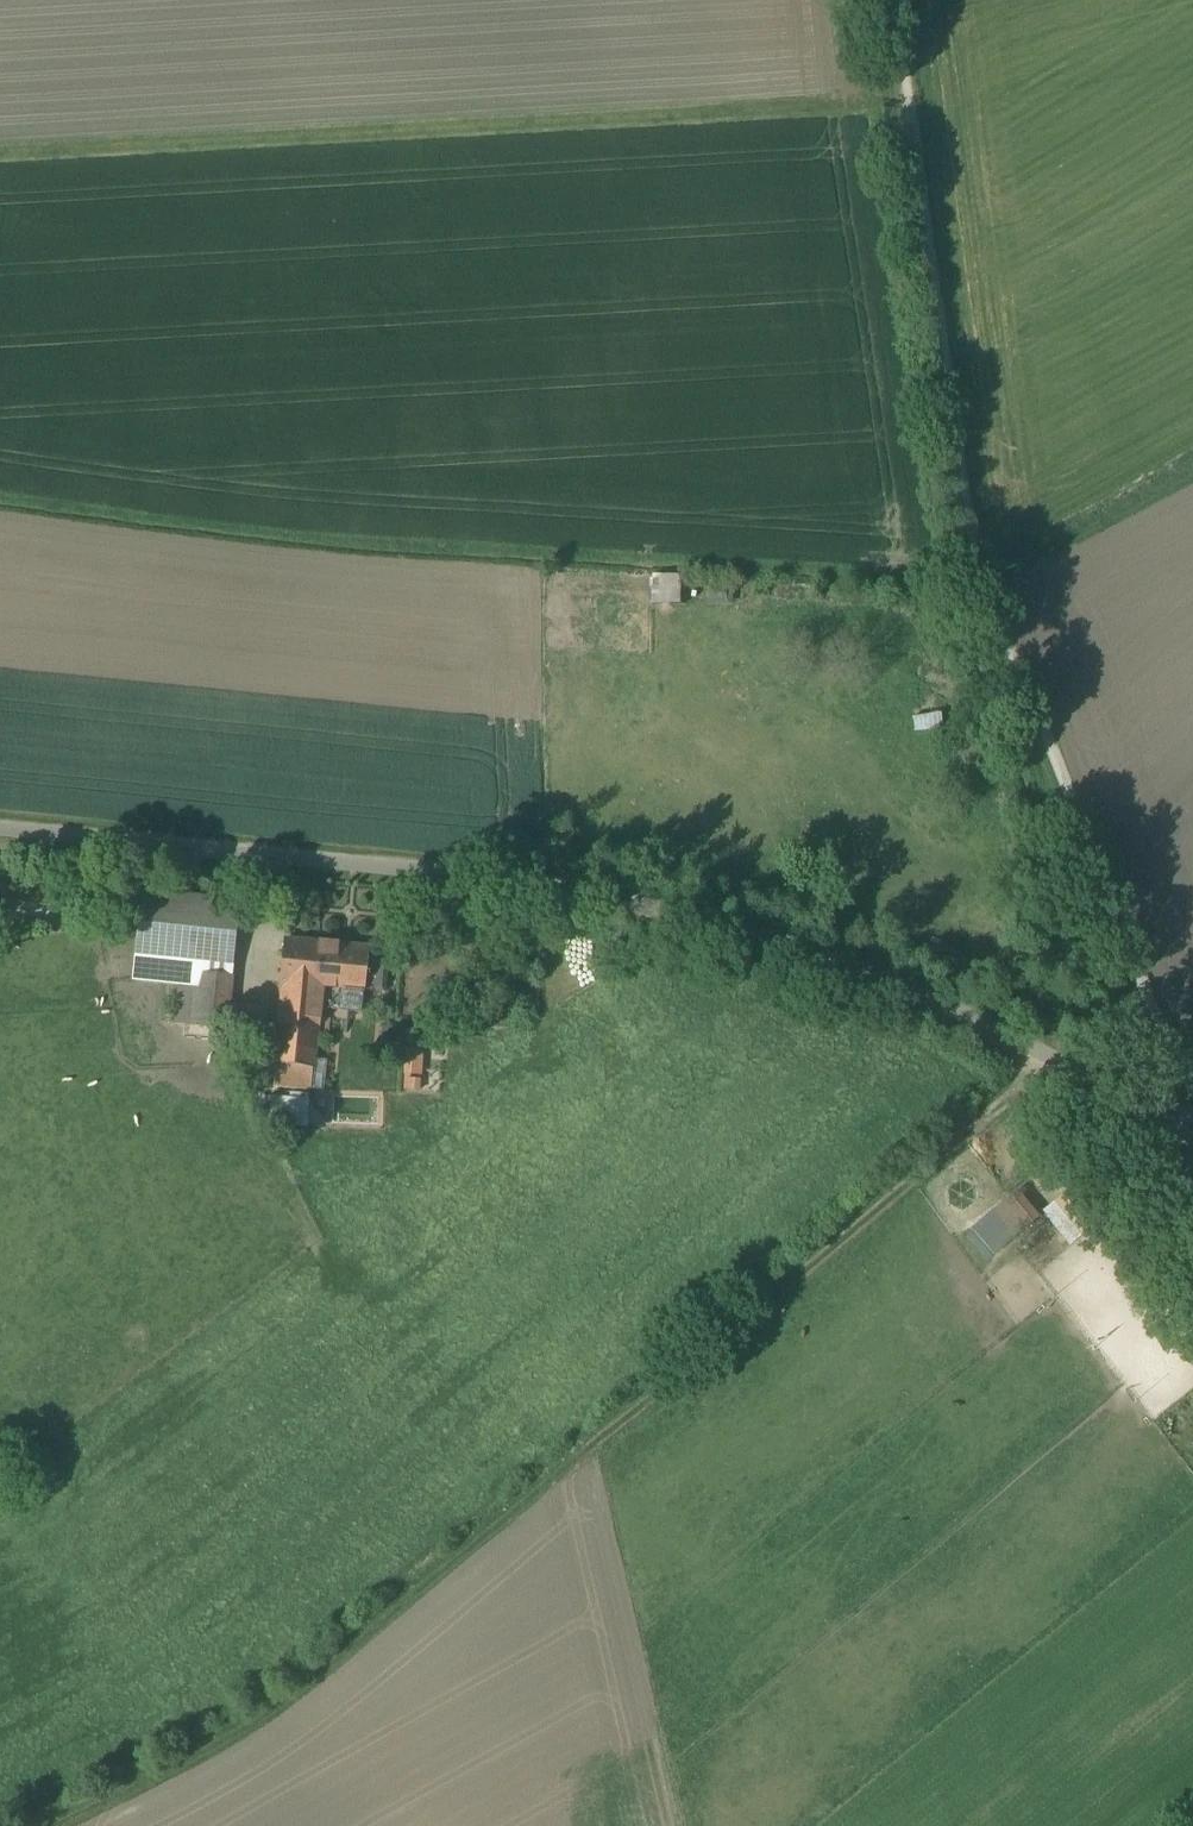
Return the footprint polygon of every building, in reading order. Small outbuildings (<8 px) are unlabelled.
[(245,906),(149,896),(142,956),(183,961),(239,966),(245,906)] [(370,949),(286,942),(275,1066),(315,1070),(321,1010),(363,1014),(365,992),(386,994),(388,965),(369,963),(370,949)] [(237,979),(187,974),(182,1026),(242,1032),(244,1013),(234,1012),(237,979)]
